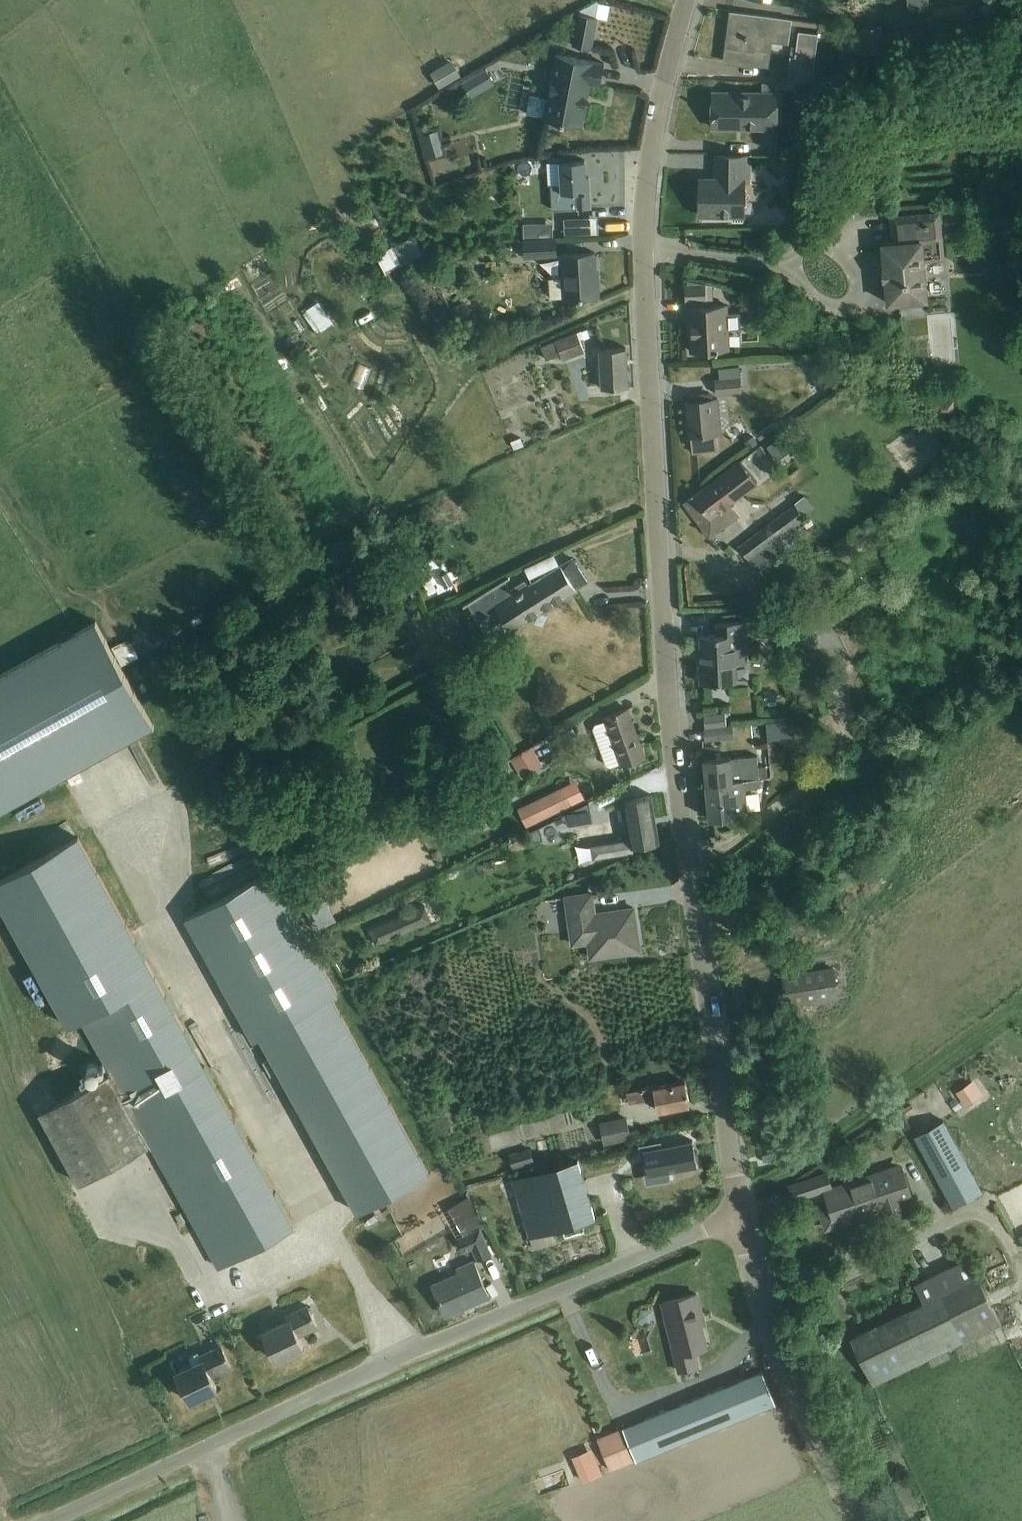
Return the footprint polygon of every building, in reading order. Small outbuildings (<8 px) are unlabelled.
[(908,9),(927,9),(927,0),(908,0),(908,9)] [(580,11),(574,43),(591,46),(597,14),(580,11)] [(731,12),(726,46),(724,65),(766,68),(768,49),(770,39),(786,41),(789,19),(731,12)] [(559,32),(554,24),(545,29),(550,37),(559,32)] [(882,25),(862,27),(865,51),(885,49),(882,25)] [(797,30),(794,57),(790,57),(788,81),(810,82),(814,57),(818,32),(797,30)] [(582,123),(591,80),(601,82),(605,61),(556,51),(548,95),(530,92),(527,111),(545,114),(544,116),(582,123)] [(460,74),(454,63),(434,75),(440,86),(460,74)] [(486,68),(462,82),(471,96),(494,82),(486,68)] [(774,128),(775,94),(712,93),(711,126),(774,128)] [(437,131),(422,135),(429,156),(443,151),(437,131)] [(701,182),(700,214),(732,215),(732,220),(742,221),(742,215),(743,181),(749,181),(749,156),(717,155),(716,177),(716,183),(701,182)] [(514,156),(512,179),(532,180),(533,157),(514,156)] [(562,185),(552,185),(553,209),(591,207),(591,206),(589,175),(587,175),(586,157),(560,159),(562,185)] [(924,260),(944,258),(940,212),(892,216),(894,242),(882,243),(885,267),(883,267),(884,279),(886,279),(888,303),(928,299),(924,260)] [(581,218),(566,219),(566,235),(581,235),(581,218)] [(538,223),(525,223),(525,236),(539,236),(538,223)] [(419,232),(397,242),(406,260),(427,250),(419,232)] [(524,257),(556,255),(555,238),(523,240),(524,257)] [(561,254),(562,279),(550,279),(551,298),(599,295),(598,278),(596,278),(594,252),(561,254)] [(259,279),(270,294),(281,286),(271,271),(259,279)] [(709,285),(686,286),(687,298),(709,297),(709,285)] [(323,295),(309,305),(325,329),(339,319),(323,295)] [(692,306),(687,306),(688,321),(692,321),(692,332),(690,332),(691,350),(729,349),(728,328),(740,327),(740,311),(727,311),(727,305),(710,305),(709,299),(691,300),(692,306)] [(463,302),(451,308),(458,324),(471,319),(463,302)] [(960,310),(932,311),(934,360),(961,359),(960,310)] [(799,340),(805,334),(799,328),(793,335),(799,340)] [(577,332),(541,346),(546,359),(561,353),(563,359),(585,351),(577,332)] [(629,386),(627,348),(600,349),(602,388),(629,386)] [(718,391),(743,389),(742,376),(717,378),(718,391)] [(694,449),(718,447),(715,413),(721,413),(719,395),(709,396),(708,390),(692,392),(693,398),(689,398),(694,449)] [(955,401),(934,402),(934,416),(955,416),(955,401)] [(938,451),(949,443),(932,422),(922,430),(938,451)] [(917,430),(895,437),(905,469),(936,459),(930,441),(921,443),(917,430)] [(750,448),(758,443),(753,436),(745,442),(750,448)] [(520,437),(511,440),(514,449),(524,445),(520,437)] [(779,437),(768,444),(778,458),(789,450),(779,437)] [(745,459),(688,501),(713,535),(743,513),(734,501),(761,481),(745,459)] [(805,497),(795,504),(739,545),(749,559),(777,539),(783,546),(799,534),(794,527),(805,518),(815,511),(805,497)] [(883,521),(869,531),(875,539),(889,529),(883,521)] [(479,617),(496,606),(510,628),(584,582),(570,559),(529,584),(525,578),(510,588),(504,579),(510,575),(509,574),(462,603),(463,605),(469,601),(479,617)] [(448,572),(439,576),(446,588),(454,583),(448,572)] [(155,724),(96,619),(0,673),(0,812),(155,724)] [(747,648),(746,621),(717,622),(717,634),(700,634),(701,662),(699,662),(700,682),(737,681),(736,648),(747,648)] [(627,710),(605,718),(596,721),(594,728),(606,764),(612,767),(644,755),(627,710)] [(707,725),(728,723),(727,710),(706,712),(707,725)] [(730,723),(728,723),(707,725),(706,725),(707,739),(731,737),(730,723)] [(540,765),(532,753),(515,763),(523,776),(540,765)] [(729,756),(704,758),(706,784),(735,781),(735,778),(757,777),(766,776),(765,766),(757,767),(756,756),(729,758),(729,756)] [(757,777),(735,778),(735,781),(706,784),(709,817),(745,814),(743,787),(758,786),(757,778),(757,777)] [(529,829),(574,807),(566,790),(521,812),(529,829)] [(652,794),(624,799),(631,838),(592,845),(594,858),(609,855),(609,856),(634,852),(633,846),(660,842),(652,794)] [(589,801),(555,819),(557,824),(565,819),(568,824),(592,821),(589,801)] [(439,818),(426,816),(423,832),(437,834),(439,818)] [(535,829),(523,835),(525,840),(543,839),(542,832),(539,827),(535,829)] [(111,1072),(39,1111),(79,1183),(151,1144),(219,1267),(294,1226),(79,837),(0,881),(0,903),(68,1026),(81,1019),(111,1072)] [(428,1172),(331,996),(338,992),(269,869),(186,917),(254,1039),(261,1035),(272,1056),(280,1071),(358,1211),(428,1172)] [(630,935),(638,934),(634,909),(595,914),(592,893),(566,896),(573,943),(589,941),(591,957),(632,951),(630,935)] [(318,927),(328,922),(315,897),(306,902),(318,927)] [(425,905),(370,930),(377,945),(432,921),(425,905)] [(782,976),(786,1005),(834,997),(830,969),(782,976)] [(272,1056),(263,1061),(271,1076),(280,1071),(272,1056)] [(88,1068),(87,1070),(88,1072),(89,1074),(91,1076),(93,1077),(95,1077),(98,1076),(99,1074),(101,1072),(101,1070),(101,1068),(99,1066),(98,1064),(95,1063),(93,1063),(91,1064),(89,1066),(88,1068)] [(975,1079),(958,1091),(967,1105),(984,1093),(975,1079)] [(656,1096),(658,1109),(689,1103),(685,1080),(654,1086),(654,1085),(628,1090),(630,1101),(656,1096)] [(626,1115),(602,1120),(606,1140),(630,1135),(626,1115)] [(954,1206),(982,1191),(946,1121),(917,1136),(954,1206)] [(662,1140),(643,1143),(645,1157),(649,1180),(668,1177),(667,1169),(669,1168),(697,1163),(693,1141),(663,1146),(662,1140)] [(529,1149),(509,1154),(512,1166),(532,1161),(529,1149)] [(775,1150),(768,1151),(769,1160),(776,1159),(775,1150)] [(577,1158),(512,1178),(519,1199),(523,1213),(529,1236),(531,1235),(554,1228),(595,1216),(577,1158)] [(907,1210),(903,1199),(912,1196),(903,1170),(828,1194),(836,1221),(882,1206),(886,1217),(892,1221),(904,1217),(907,1210)] [(790,1186),(794,1199),(833,1186),(829,1173),(790,1186)] [(482,1227),(474,1214),(464,1198),(448,1208),(457,1224),(463,1235),(457,1238),(463,1251),(472,1246),(478,1258),(490,1253),(479,1228),(482,1227)] [(554,1228),(531,1235),(534,1247),(557,1240),(554,1228)] [(874,1384),(1001,1323),(969,1258),(915,1284),(923,1302),(851,1337),(874,1384)] [(445,1314),(489,1295),(473,1259),(456,1267),(459,1273),(432,1285),(445,1314)] [(700,1366),(696,1349),(706,1347),(699,1318),(703,1317),(697,1293),(663,1302),(676,1354),(680,1371),(700,1366)] [(289,1321),(263,1333),(276,1360),(303,1347),(297,1335),(316,1326),(306,1306),(286,1315),(289,1321)] [(193,1365),(176,1372),(190,1401),(217,1388),(211,1375),(231,1366),(222,1347),(202,1356),(199,1350),(188,1355),(193,1365)] [(645,1418),(645,1419),(658,1451),(659,1451),(736,1419),(775,1403),(769,1386),(762,1371),(723,1387),(645,1418)] [(598,1438),(599,1441),(606,1458),(611,1470),(637,1459),(624,1427),(598,1438)] [(581,1454),(573,1457),(579,1471),(583,1481),(584,1480),(593,1476),(601,1473),(599,1467),(594,1469),(586,1451),(581,1454)]
